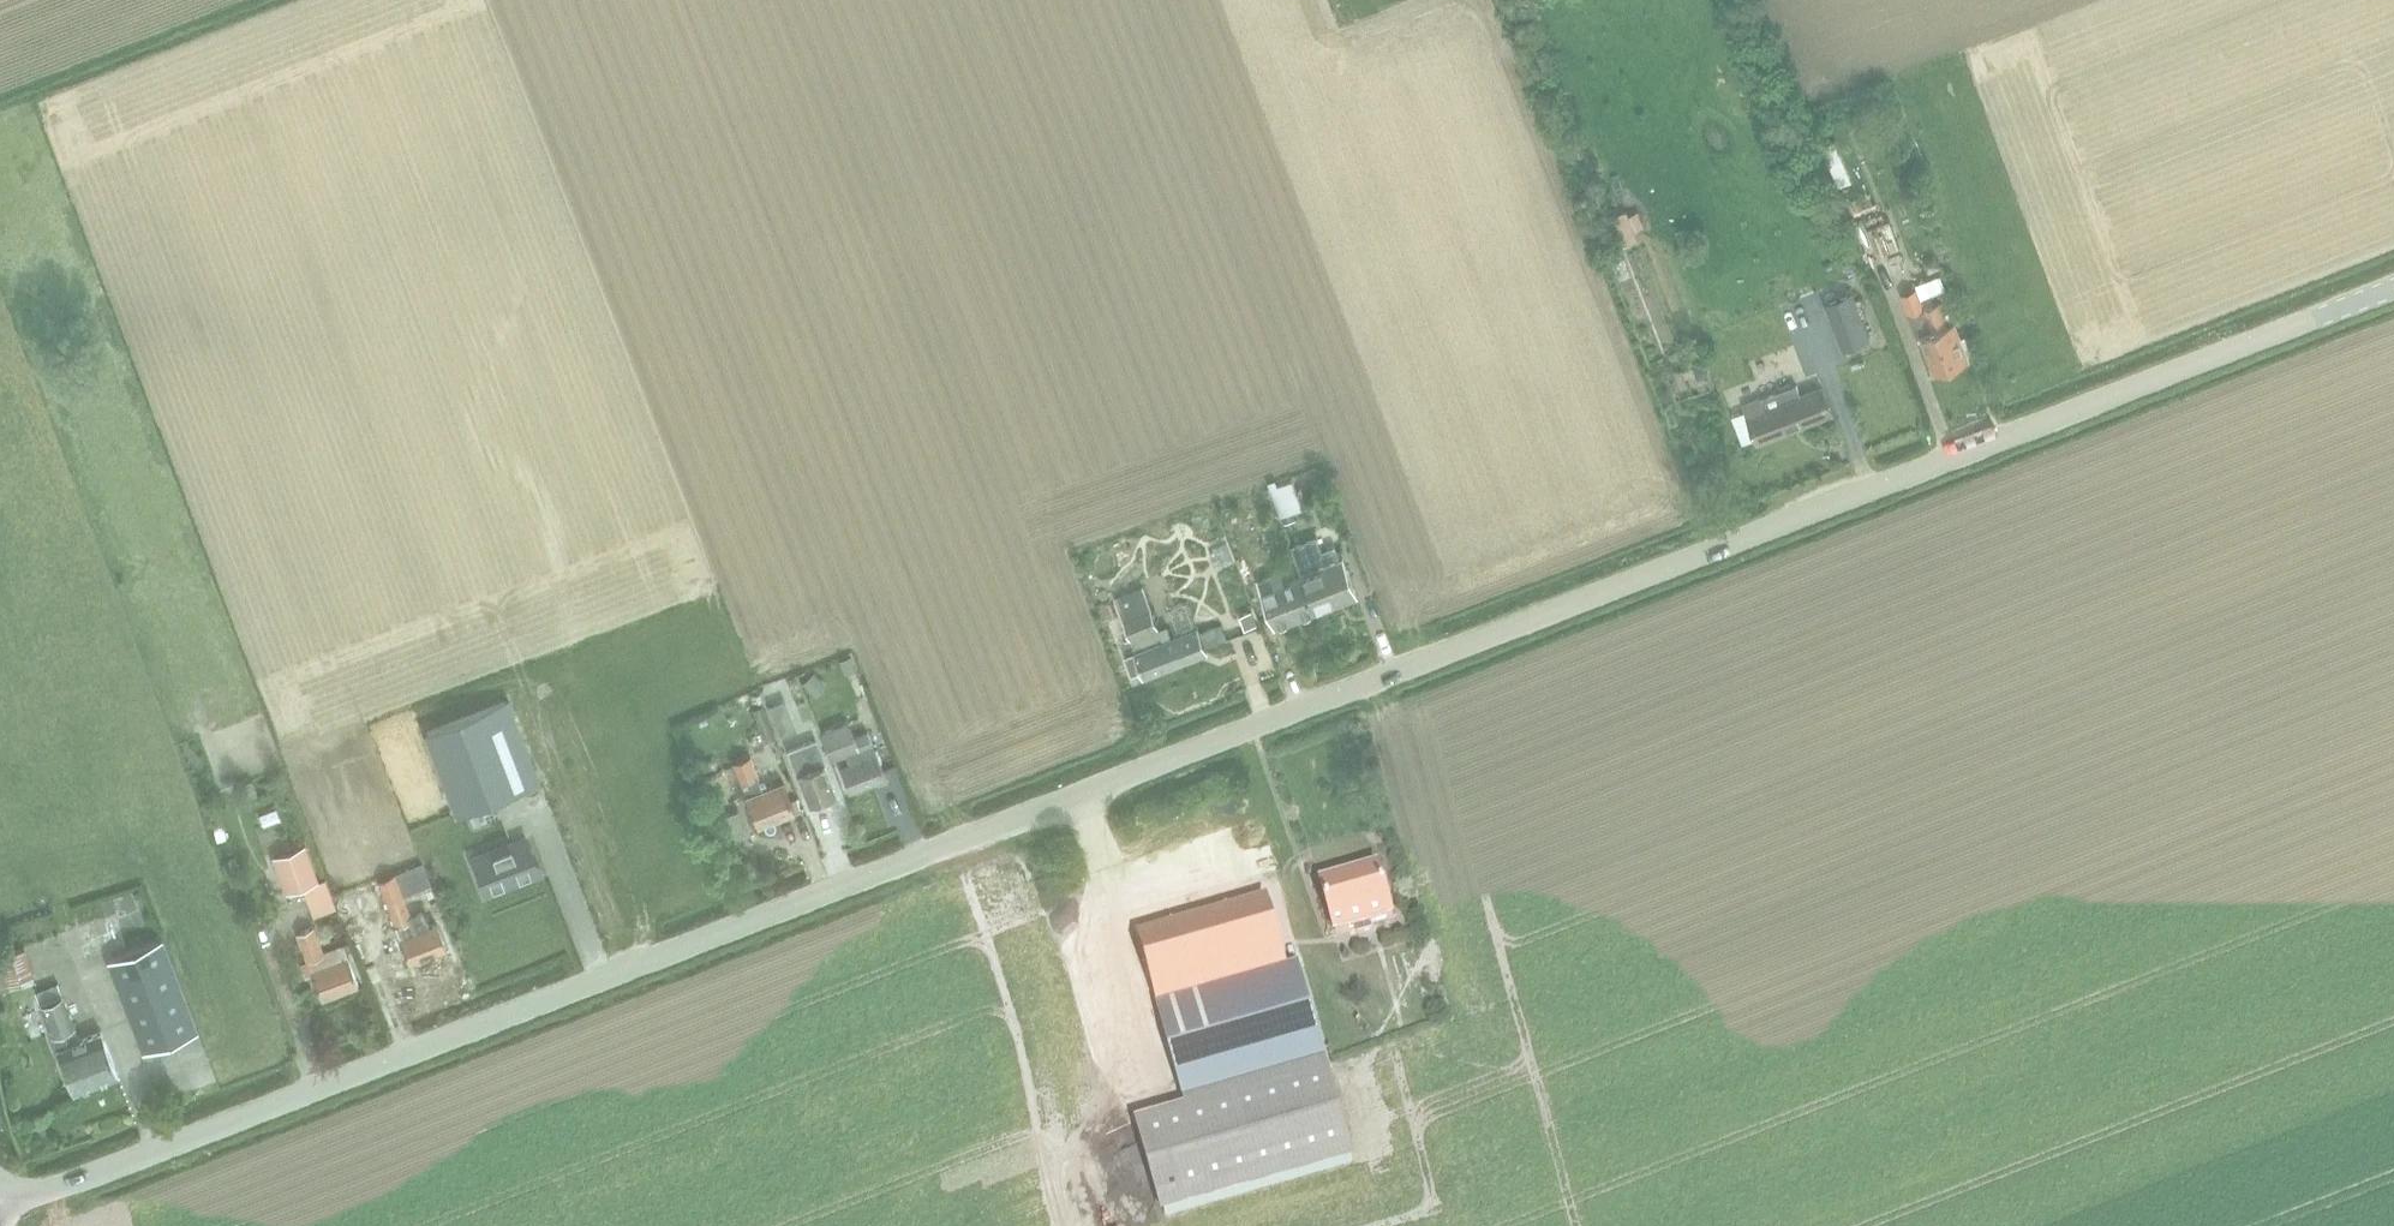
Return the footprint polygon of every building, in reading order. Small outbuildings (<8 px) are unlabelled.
[(1881,220),(1868,225),(1886,274),(1899,270),(1881,220)] [(1934,255),(1923,260),(1928,271),(1939,266),(1934,255)] [(1842,348),(1869,337),(1852,292),(1825,303),(1842,348)] [(1919,336),(1924,334),(1939,371),(1968,360),(1960,341),(1963,340),(1955,322),(1950,324),(1941,301),(1934,303),(1930,293),(1922,297),(1926,309),(1910,315),(1919,336)] [(1752,324),(1726,334),(1749,393),(1775,383),(1752,324)] [(1706,362),(1694,367),(1699,379),(1707,376),(1709,369),(1706,362)] [(1800,394),(1796,383),(1744,404),(1746,410),(1732,415),(1743,442),(1756,437),(1758,440),(1790,428),(1790,426),(1798,423),(1799,424),(1832,412),(1822,386),(1800,394)] [(1276,486),(1288,515),(1302,508),(1290,479),(1276,486)] [(1291,545),(1302,573),(1301,574),(1315,611),(1357,595),(1342,557),(1340,558),(1335,544),(1321,549),(1316,535),(1291,545)] [(1301,574),(1284,580),(1280,570),(1263,577),(1267,587),(1262,589),(1276,625),(1315,611),(1301,574)] [(1197,626),(1172,635),(1170,629),(1161,633),(1150,605),(1142,585),(1114,595),(1136,650),(1124,654),(1132,673),(1143,668),(1145,674),(1207,650),(1197,626)] [(1252,611),(1240,615),(1245,628),(1257,624),(1252,611)] [(852,650),(841,655),(851,680),(862,676),(852,650)] [(775,671),(780,687),(800,680),(794,664),(775,671)] [(814,671),(803,684),(812,692),(823,680),(814,671)] [(770,714),(782,710),(779,702),(773,685),(761,689),(770,714)] [(509,699),(426,731),(458,811),(540,779),(509,699)] [(765,740),(773,737),(761,705),(753,708),(765,740)] [(789,714),(775,719),(781,735),(795,730),(789,714)] [(886,776),(877,752),(869,730),(855,735),(849,721),(821,731),(832,758),(847,753),(850,762),(840,765),(849,789),(886,776)] [(809,804),(836,794),(815,739),(788,749),(809,804)] [(795,809),(784,780),(764,788),(750,753),(734,760),(758,824),(795,809)] [(251,778),(238,784),(243,798),(257,792),(251,778)] [(526,835),(473,856),(487,892),(540,872),(526,835)] [(285,892),(316,880),(304,844),(272,856),(285,892)] [(429,924),(423,907),(412,911),(405,893),(431,883),(422,861),(378,878),(411,961),(449,946),(439,920),(429,924)] [(1335,934),(1356,928),(1358,934),(1372,929),(1370,923),(1393,917),(1379,866),(1321,882),(1335,934)] [(336,905),(331,893),(319,897),(324,909),(336,905)] [(1352,1162),(1296,965),(1285,968),(1266,898),(1137,935),(1187,1109),(1140,1122),(1166,1215),(1352,1162)] [(298,931),(322,995),(360,981),(346,943),(325,951),(315,925),(298,931)] [(162,937),(107,958),(142,1050),(197,1028),(162,937)] [(33,977),(24,948),(0,956),(0,988),(33,977)] [(79,1038),(62,993),(58,982),(36,991),(40,1002),(52,1033),(57,1046),(56,1046),(72,1089),(118,1072),(101,1030),(79,1038)] [(20,995),(27,1022),(40,1018),(33,991),(20,995)]
